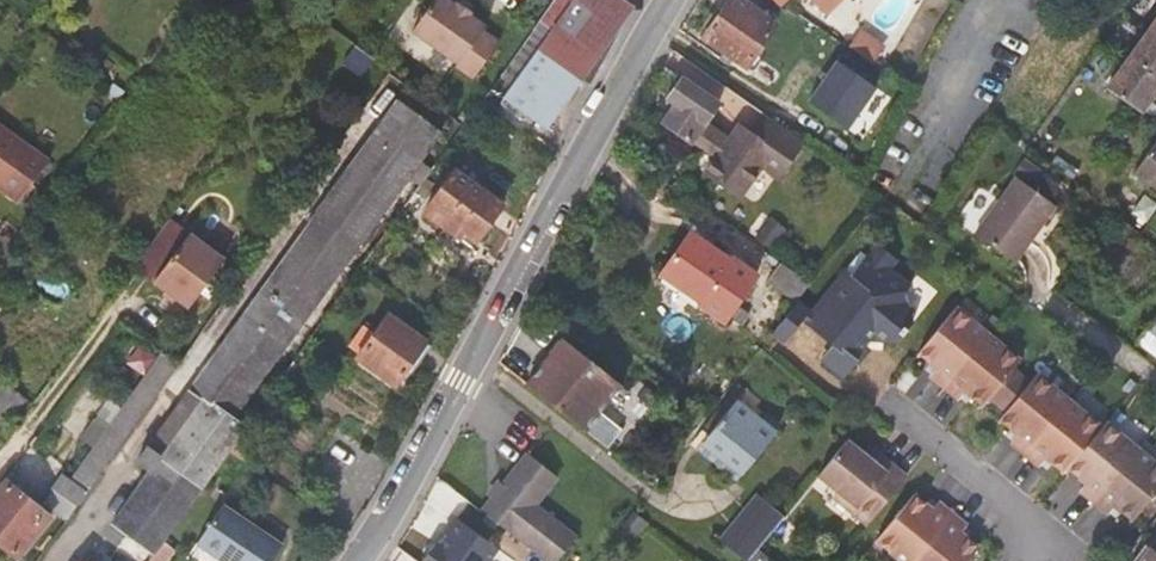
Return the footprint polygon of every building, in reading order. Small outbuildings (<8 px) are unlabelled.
[(484,28),(487,25),(471,13),(473,11),(458,0),(456,3),(453,0),(435,0),(414,29),(459,61),(457,64),(474,76),(501,40),(484,28)] [(617,3),(613,0),(555,0),(523,43),(490,90),(503,100),(545,129),(572,81),(585,89),(615,36),(601,29),(617,3)] [(776,28),(735,0),(733,0),(704,42),(746,71),(776,28)] [(830,15),(846,0),(816,0),(830,15)] [(1154,24),(1133,55),(1155,71),(1155,25),(1154,24)] [(1155,93),(1155,71),(1133,55),(1111,87),(1144,110),(1155,93)] [(778,179),(804,144),(769,118),(755,138),(737,125),(728,137),(708,122),(721,105),(685,80),(682,83),(674,82),(669,88),(672,94),(671,99),(676,103),(663,122),(691,143),(694,141),(715,156),(703,172),(739,198),(761,167),(778,179)] [(884,98),(879,107),(889,113),(894,103),(884,98)] [(439,129),(397,100),(137,461),(150,470),(113,522),(143,543),(136,552),(147,560),(150,560),(231,449),(241,435),(280,381),(281,380),(287,372),(272,363),(439,129)] [(24,198),(56,156),(0,115),(0,180),(24,198)] [(454,140),(439,129),(272,363),(287,372),(363,267),(432,171),(454,140)] [(1155,187),(1155,152),(1139,176),(1155,187)] [(1023,159),(1014,170),(1051,197),(1059,185),(1023,159)] [(477,242),(501,207),(453,172),(423,214),(461,241),(465,234),(477,242)] [(1014,264),(1055,208),(1016,181),(976,237),(1014,264)] [(149,277),(185,228),(170,218),(135,266),(149,277)] [(191,307),(226,259),(191,233),(156,281),(191,307)] [(755,281),(689,233),(658,276),(725,322),(755,281)] [(822,361),(841,376),(845,380),(859,362),(854,359),(854,358),(867,343),(868,343),(896,346),(914,323),(906,296),(912,288),(911,287),(891,271),(899,261),(878,245),(852,277),(849,275),(816,316),(800,304),(797,306),(775,334),(787,343),(804,322),(834,347),(822,361)] [(768,285),(797,306),(800,304),(809,292),(813,286),(783,265),(768,285)] [(944,387),(988,334),(956,307),(934,334),(918,354),(936,369),(930,376),(944,387)] [(386,314),(357,354),(393,383),(423,342),(386,314)] [(1155,362),(1155,336),(1150,331),(1138,349),(1155,362)] [(1020,360),(988,334),(944,387),(958,399),(964,391),(982,406),(988,399),(997,406),(1023,375),(1014,368),(1020,360)] [(586,434),(623,388),(565,341),(552,358),(532,381),(528,387),(586,434)] [(532,381),(552,358),(549,355),(530,379),(532,381)] [(116,422),(73,480),(89,492),(180,368),(164,356),(116,422)] [(12,381),(0,372),(0,396),(12,381)] [(1031,381),(1023,375),(997,406),(1005,413),(999,420),(1018,435),(1012,443),(1025,454),(1069,400),(1037,373),(1031,381)] [(31,394),(16,384),(0,404),(0,412),(11,420),(31,394)] [(764,402),(749,391),(698,453),(738,485),(783,429),(759,408),(764,402)] [(1102,426),(1069,400),(1025,454),(1039,465),(1045,458),(1064,473),(1067,468),(1102,426)] [(1137,448),(1105,422),(1102,426),(1067,468),(1086,483),(1080,491),(1094,502),(1137,448)] [(251,441),(241,435),(231,449),(241,457),(251,441)] [(868,458),(847,441),(819,475),(840,492),(835,499),(867,525),(907,476),(875,450),(868,458)] [(1155,491),(1155,464),(1137,448),(1094,502),(1108,513),(1114,506),(1132,521),(1155,491)] [(481,512),(509,535),(542,560),(560,560),(575,543),(535,509),(558,480),(527,456),(481,512)] [(89,492),(73,480),(63,473),(53,486),(56,488),(80,506),(89,492)] [(7,482),(0,491),(0,543),(21,559),(53,520),(7,482)] [(80,506),(56,488),(47,501),(70,519),(80,506)] [(876,540),(901,560),(913,560),(952,513),(938,503),(932,510),(914,494),(876,540)] [(284,542),(224,501),(199,540),(230,560),(271,560),(284,542)] [(759,548),(779,524),(751,501),(713,547),(730,560),(749,560),(759,548)] [(913,560),(967,560),(979,547),(960,533),(966,525),(952,513),(913,560)] [(1149,550),(1140,560),(1155,560),(1155,555),(1149,550)]
